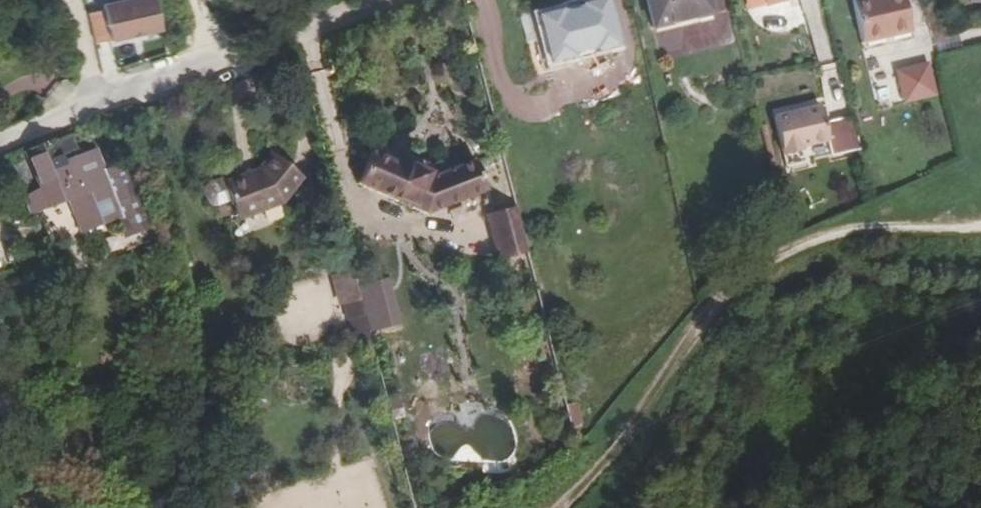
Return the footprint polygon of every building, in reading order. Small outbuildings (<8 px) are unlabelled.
[(95,44),(163,29),(156,0),(134,0),(87,11),(95,44)] [(540,48),(606,33),(599,0),(530,0),(540,48)] [(714,9),(712,0),(654,0),(658,21),(714,9)] [(910,27),(903,0),(863,0),(852,3),(861,39),(910,27)] [(912,36),(910,27),(861,39),(863,48),(912,36)] [(925,63),(897,70),(904,98),(932,92),(925,63)] [(831,152),(858,145),(851,114),(824,121),(819,104),(774,116),(784,155),(802,150),(801,146),(828,139),(831,152)] [(45,209),(58,239),(87,227),(100,221),(113,256),(164,238),(135,161),(111,170),(109,164),(105,166),(98,151),(84,155),(77,153),(71,139),(58,145),(57,141),(30,152),(45,189),(44,191),(45,209)] [(228,182),(242,218),(286,201),(307,177),(277,152),(263,169),(228,182)] [(480,162),(445,175),(434,179),(432,178),(434,174),(416,166),(415,169),(378,152),(363,184),(431,214),(492,193),(480,162)] [(45,209),(44,191),(30,197),(36,212),(45,209)] [(530,257),(519,210),(490,217),(501,263),(530,257)] [(349,303),(365,299),(357,268),(340,273),(347,303),(349,303)] [(365,299),(349,303),(352,319),(354,318),(358,334),(372,331),(365,299)]
